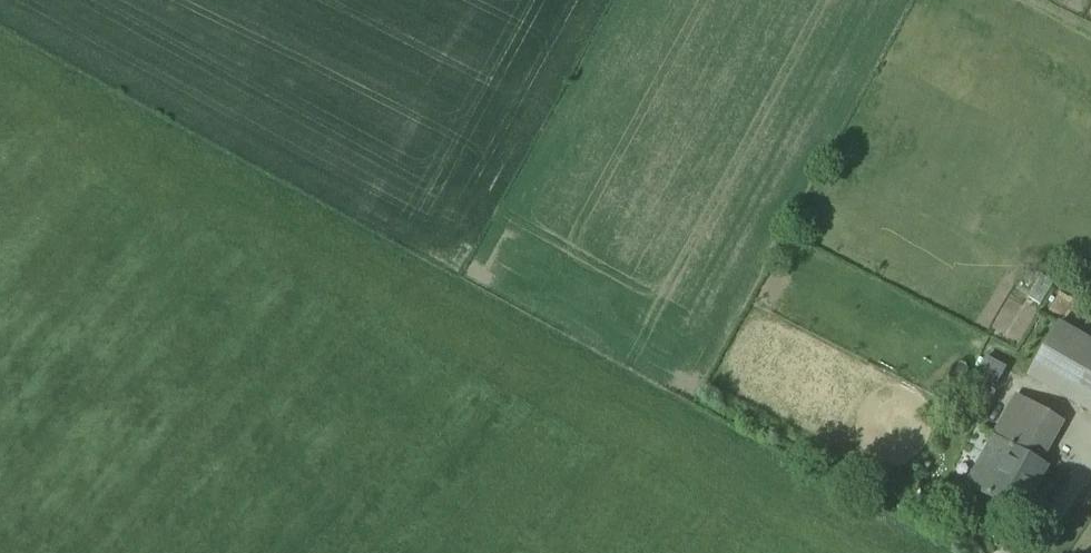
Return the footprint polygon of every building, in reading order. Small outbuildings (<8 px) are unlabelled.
[(1026,371),(1090,411),(1090,343),(1055,321),(1026,371)] [(977,378),(1003,385),(1009,362),(982,355),(977,378)] [(1064,422),(1015,393),(992,435),(994,436),(968,483),(1021,512),(1047,465),(1042,463),(1064,422)]
